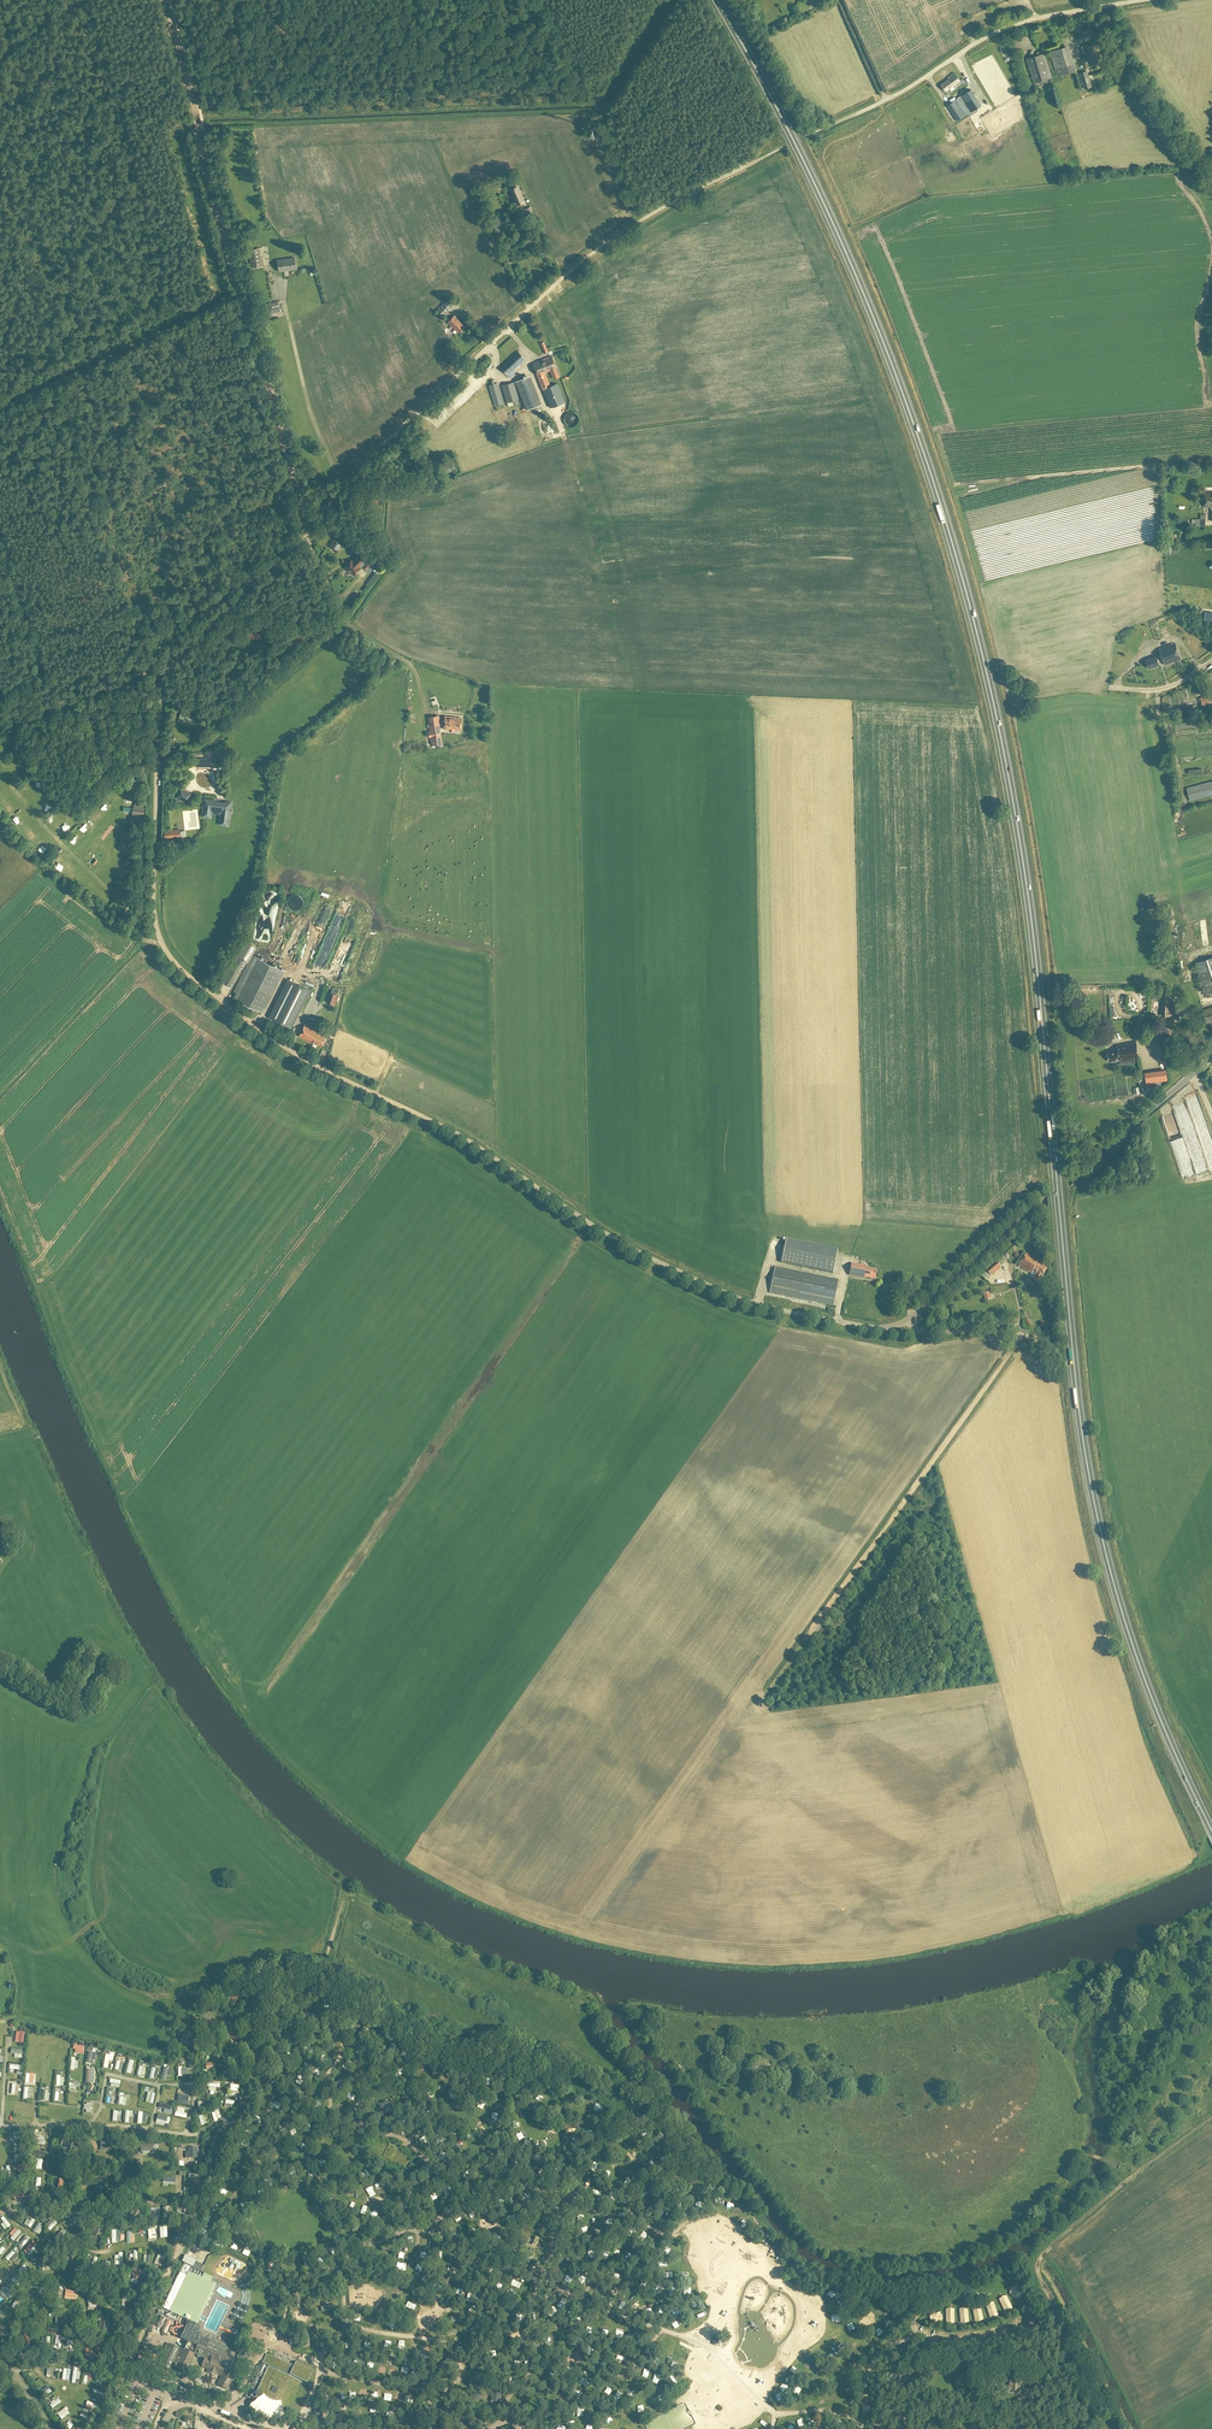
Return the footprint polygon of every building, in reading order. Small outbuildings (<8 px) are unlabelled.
[(1098,41),(1086,45),(1092,65),(1104,61),(1098,41)] [(1050,52),(1057,76),(1072,71),(1065,47),(1050,52)] [(1033,57),(1027,59),(1034,83),(1052,78),(1044,54),(1038,55),(1038,54),(1033,55),(1033,57)] [(1088,75),(1087,71),(1081,72),(1082,77),(1085,88),(1092,86),(1089,75),(1088,75)] [(945,91),(960,81),(955,72),(948,77),(949,78),(941,84),(945,91)] [(982,89),(985,93),(1001,84),(995,75),(985,82),(987,86),(982,89)] [(981,105),(971,90),(961,96),(971,111),(981,105)] [(964,115),(967,113),(957,98),(954,100),(964,115)] [(957,120),(964,116),(954,100),(947,105),(957,120)] [(523,201),(517,187),(511,189),(517,204),(523,201)] [(504,226),(500,216),(494,219),(498,229),(504,226)] [(249,251),(251,269),(262,267),(260,249),(249,251)] [(279,272),(296,269),(295,258),(277,261),(279,272)] [(454,304),(449,299),(437,310),(443,316),(454,304)] [(267,305),(269,314),(280,311),(278,302),(267,305)] [(465,327),(454,315),(448,322),(459,333),(465,327)] [(560,336),(556,338),(553,332),(549,333),(555,346),(563,343),(560,336)] [(525,359),(519,352),(501,368),(510,378),(516,372),(514,370),(525,359)] [(551,407),(565,402),(558,383),(551,386),(545,372),(550,370),(554,379),(560,377),(557,368),(552,356),(533,364),(538,375),(537,375),(543,390),(551,407)] [(530,372),(515,378),(527,405),(541,399),(530,372)] [(489,385),(495,406),(503,404),(497,383),(494,384),(493,381),(491,382),(492,385),(489,385)] [(514,382),(502,385),(507,403),(519,399),(514,382)] [(418,462),(415,451),(408,453),(412,464),(418,462)] [(440,467),(444,474),(453,469),(449,463),(440,467)] [(344,534),(337,530),(334,537),(338,538),(339,535),(343,537),(344,534)] [(343,544),(334,539),(330,546),(334,548),(334,550),(338,552),(343,544)] [(361,539),(357,544),(367,551),(371,545),(361,539)] [(365,560),(364,559),(358,553),(345,568),(352,574),(365,560)] [(371,565),(367,562),(363,567),(366,570),(371,565)] [(1165,665),(1181,659),(1176,643),(1159,649),(1161,655),(1146,660),(1149,668),(1160,665),(1159,662),(1163,660),(1165,665)] [(1211,695),(1211,690),(1206,691),(1207,696),(1201,698),(1202,703),(1211,701),(1210,697),(1211,697),(1211,696),(1211,695)] [(1198,706),(1189,708),(1190,714),(1200,712),(1198,706)] [(196,718),(182,713),(179,718),(195,723),(196,718)] [(425,726),(430,726),(433,745),(454,741),(453,736),(442,738),(439,725),(440,725),(439,716),(428,718),(429,722),(425,722),(425,726)] [(453,729),(461,730),(462,719),(454,719),(455,718),(445,717),(444,729),(450,729),(450,730),(453,731),(453,729)] [(8,768),(14,764),(10,759),(4,762),(8,768)] [(210,768),(216,768),(216,759),(196,759),(196,766),(210,766),(210,768)] [(1211,795),(1211,781),(1187,788),(1190,801),(1211,795)] [(22,786),(24,792),(30,789),(27,783),(22,786)] [(187,803),(191,794),(184,791),(184,790),(181,789),(177,799),(187,803)] [(228,820),(230,807),(231,807),(232,803),(225,802),(225,803),(216,802),(217,801),(204,799),(203,805),(204,805),(202,816),(211,817),(212,812),(221,814),(220,820),(220,825),(224,825),(229,826),(228,826),(228,823),(229,823),(230,820),(228,820)] [(8,813),(14,810),(11,804),(6,806),(8,813)] [(143,808),(133,807),(133,815),(142,816),(143,808)] [(66,834),(71,828),(69,826),(63,831),(66,834)] [(180,830),(175,830),(165,832),(166,841),(182,839),(180,830)] [(36,844),(40,841),(36,835),(32,838),(36,844)] [(59,864),(64,859),(59,854),(54,860),(59,864)] [(75,871),(72,877),(78,880),(82,874),(75,871)] [(234,998),(263,1012),(284,970),(255,956),(234,998)] [(1211,996),(1211,957),(1196,963),(1207,997),(1211,996)] [(270,1017),(291,1028),(310,990),(288,980),(270,1017)] [(338,1000),(339,995),(337,995),(339,989),(334,987),(332,993),(330,992),(327,1001),(334,1004),(336,1000),(338,1000)] [(1179,1021),(1180,1013),(1174,1013),(1174,1012),(1170,1012),(1171,998),(1162,997),(1162,1011),(1162,1015),(1172,1016),(1171,1021),(1179,1021)] [(1211,1021),(1211,1007),(1203,1010),(1207,1023),(1211,1021)] [(1150,1031),(1165,1034),(1167,1028),(1156,1025),(1156,1014),(1151,1014),(1150,1031)] [(321,1046),(327,1036),(315,1030),(316,1029),(306,1024),(299,1036),(313,1044),(314,1042),(321,1046)] [(1165,1035),(1151,1031),(1148,1040),(1153,1041),(1158,1042),(1158,1043),(1163,1044),(1165,1035)] [(1120,1060),(1139,1057),(1137,1042),(1117,1046),(1118,1050),(1108,1052),(1109,1062),(1120,1060)] [(1147,1084),(1168,1081),(1167,1071),(1146,1074),(1147,1084)] [(1197,1128),(1186,1130),(1196,1175),(1211,1171),(1210,1164),(1205,1165),(1197,1128)] [(782,1262),(833,1273),(838,1249),(787,1238),(782,1262)] [(1042,1277),(1048,1268),(1039,1263),(1040,1262),(1037,1260),(1028,1253),(1020,1266),(1032,1274),(1034,1271),(1038,1274),(1034,1281),(1038,1283),(1042,1277)] [(875,1279),(876,1276),(877,1270),(867,1268),(868,1266),(853,1263),(850,1275),(865,1278),(865,1277),(875,1279)] [(992,1275),(1001,1267),(997,1263),(988,1271),(992,1275)] [(839,1280),(802,1272),(776,1267),(771,1292),(834,1305),(839,1280)] [(242,2001),(241,1995),(231,1998),(232,2004),(242,2001)] [(238,2041),(241,2035),(233,2030),(229,2035),(238,2041)] [(193,2035),(187,2032),(182,2041),(187,2045),(193,2035)] [(331,2049),(335,2057),(340,2055),(337,2047),(331,2049)] [(208,2070),(218,2069),(217,2062),(207,2063),(208,2070)] [(134,2073),(136,2066),(130,2064),(127,2071),(134,2073)] [(422,2069),(429,2073),(432,2067),(425,2064),(422,2069)] [(141,2087),(135,2086),(134,2091),(131,2091),(129,2100),(138,2102),(141,2087)] [(149,2091),(148,2102),(155,2103),(157,2093),(149,2091)] [(121,2096),(120,2104),(127,2105),(128,2097),(121,2096)] [(382,2102),(390,2112),(394,2108),(391,2105),(394,2102),(389,2096),(388,2097),(387,2097),(385,2098),(386,2099),(382,2102)] [(460,2113),(466,2115),(468,2109),(461,2107),(460,2113)] [(454,2117),(459,2114),(456,2108),(451,2111),(454,2117)] [(203,2127),(210,2126),(209,2121),(205,2122),(204,2116),(201,2117),(203,2127)] [(213,2132),(205,2139),(210,2146),(215,2141),(212,2138),(215,2135),(213,2132)] [(67,2147),(70,2148),(72,2149),(75,2142),(65,2139),(62,2148),(66,2150),(67,2147)] [(108,2148),(111,2148),(112,2149),(113,2141),(103,2140),(103,2147),(104,2147),(103,2150),(108,2150),(108,2148)] [(141,2153),(143,2153),(143,2154),(150,2153),(150,2151),(151,2151),(151,2148),(153,2148),(153,2144),(143,2145),(143,2148),(141,2148),(141,2153)] [(298,2157),(302,2154),(298,2147),(293,2151),(298,2157)] [(318,2149),(320,2155),(326,2153),(324,2147),(318,2149)] [(189,2152),(186,2152),(186,2157),(197,2157),(197,2148),(188,2148),(189,2152)] [(514,2153),(510,2165),(518,2167),(521,2155),(514,2153)] [(506,2176),(508,2163),(501,2162),(498,2175),(506,2176)] [(64,2180),(63,2180),(56,2178),(55,2187),(62,2188),(64,2180)] [(104,2178),(94,2180),(96,2188),(97,2188),(97,2189),(99,2189),(99,2187),(106,2186),(104,2178)] [(225,2192),(228,2187),(221,2184),(218,2189),(225,2192)] [(382,2194),(387,2192),(383,2184),(378,2187),(382,2194)] [(25,2192),(13,2194),(15,2201),(26,2199),(25,2192)] [(731,2206),(733,2200),(726,2198),(724,2203),(731,2206)] [(131,2210),(130,2214),(132,2215),(137,2220),(141,2212),(133,2209),(132,2211),(131,2210)] [(6,2217),(3,2218),(9,2229),(12,2227),(6,2217)] [(32,2228),(38,2222),(33,2218),(27,2225),(32,2228)] [(49,2228),(52,2232),(60,2224),(56,2221),(49,2228)] [(40,2223),(36,2232),(41,2235),(45,2226),(40,2223)] [(96,2226),(90,2225),(89,2232),(98,2233),(100,2225),(96,2224),(96,2226)] [(361,2228),(361,2231),(365,2231),(366,2237),(369,2236),(368,2227),(361,2228)] [(10,2235),(13,2237),(19,2231),(17,2229),(10,2235)] [(19,2230),(13,2240),(16,2242),(23,2233),(19,2230)] [(27,2236),(21,2242),(25,2246),(31,2240),(27,2236)] [(430,2249),(433,2241),(427,2239),(425,2247),(430,2249)] [(34,2256),(39,2248),(36,2246),(38,2244),(34,2241),(27,2251),(34,2256)] [(666,2241),(665,2247),(673,2249),(675,2243),(666,2241)] [(10,2262),(17,2254),(14,2251),(7,2259),(10,2262)] [(67,2265),(70,2264),(70,2265),(77,2264),(75,2256),(76,2256),(76,2253),(74,2253),(74,2254),(69,2255),(69,2258),(66,2259),(67,2265)] [(124,2253),(120,2253),(120,2255),(116,2255),(117,2264),(125,2264),(124,2253)] [(161,2253),(157,2263),(164,2266),(168,2257),(161,2253)] [(101,2262),(102,2270),(111,2269),(111,2261),(101,2262)] [(183,2353),(180,2351),(174,2366),(177,2367),(176,2371),(183,2374),(185,2375),(187,2372),(194,2355),(194,2354),(197,2355),(197,2356),(200,2358),(200,2357),(203,2358),(204,2357),(206,2358),(205,2360),(202,2367),(209,2370),(208,2371),(213,2373),(212,2374),(216,2376),(217,2373),(223,2375),(220,2383),(221,2386),(227,2389),(232,2379),(229,2378),(233,2369),(232,2369),(233,2369),(233,2368),(233,2367),(233,2366),(232,2366),(232,2365),(234,2360),(231,2359),(234,2353),(228,2350),(226,2350),(227,2347),(223,2345),(203,2336),(202,2336),(198,2320),(215,2284),(217,2285),(219,2281),(220,2280),(205,2273),(191,2266),(185,2263),(163,2308),(170,2311),(190,2320),(186,2328),(184,2327),(182,2331),(184,2332),(181,2338),(188,2342),(185,2349),(183,2353)] [(134,2268),(132,2275),(134,2276),(133,2278),(141,2282),(144,2277),(141,2276),(143,2273),(134,2268)] [(98,2282),(100,2289),(109,2285),(107,2279),(98,2282)] [(654,2289),(660,2292),(663,2286),(656,2283),(654,2289)] [(43,2286),(29,2284),(28,2292),(41,2294),(41,2290),(43,2290),(43,2286)] [(218,2293),(233,2299),(235,2293),(221,2288),(218,2293)] [(66,2298),(77,2299),(77,2291),(67,2290),(66,2298)] [(295,2299),(302,2296),(299,2290),(292,2293),(295,2299)] [(833,2290),(829,2298),(834,2300),(838,2292),(833,2290)] [(10,2300),(15,2295),(12,2291),(6,2296),(10,2300)] [(236,2299),(242,2300),(244,2293),(241,2291),(240,2295),(238,2295),(236,2299)] [(878,2308),(883,2314),(887,2311),(882,2304),(878,2308)] [(161,2327),(165,2318),(162,2317),(164,2313),(160,2311),(160,2312),(154,2324),(158,2325),(161,2327)] [(62,2317),(62,2316),(56,2316),(57,2324),(67,2324),(66,2317),(62,2317)] [(691,2328),(696,2325),(692,2316),(687,2319),(691,2328)] [(170,2318),(163,2331),(168,2333),(174,2320),(170,2318)] [(182,2335),(180,2326),(183,2325),(183,2318),(177,2319),(178,2325),(173,2326),(175,2335),(182,2335)] [(671,2324),(675,2329),(680,2325),(676,2320),(671,2324)] [(101,2321),(100,2331),(107,2331),(108,2321),(101,2321)] [(562,2335),(567,2332),(563,2325),(557,2328),(562,2335)] [(879,2337),(881,2340),(887,2335),(884,2332),(879,2337)] [(28,2333),(21,2335),(25,2347),(32,2344),(28,2333)] [(875,2347),(878,2343),(871,2338),(868,2343),(875,2347)] [(172,2371),(174,2366),(180,2351),(181,2349),(169,2344),(159,2366),(172,2371)] [(457,2352),(468,2355),(470,2347),(459,2344),(457,2352)] [(87,2347),(86,2349),(85,2356),(89,2357),(89,2355),(100,2357),(101,2348),(95,2347),(95,2350),(89,2349),(90,2348),(87,2347)] [(231,2359),(234,2360),(236,2361),(235,2361),(241,2364),(240,2365),(248,2368),(250,2362),(247,2361),(250,2355),(246,2353),(245,2355),(239,2352),(240,2349),(239,2349),(236,2347),(234,2353),(231,2359)] [(832,2357),(836,2354),(830,2347),(826,2349),(832,2357)] [(867,2357),(870,2353),(863,2349),(860,2352),(867,2357)] [(52,2351),(47,2354),(53,2364),(57,2362),(52,2351)] [(251,2390),(246,2395),(255,2399),(256,2396),(260,2397),(284,2407),(283,2411),(288,2413),(293,2415),(305,2386),(310,2388),(312,2384),(308,2382),(313,2369),(296,2361),(294,2366),(266,2354),(265,2358),(251,2390)] [(710,2360),(714,2364),(718,2360),(714,2356),(710,2360)] [(445,2373),(454,2366),(449,2359),(440,2366),(445,2373)] [(472,2370),(483,2366),(480,2359),(469,2362),(472,2370)] [(645,2370),(648,2377),(654,2374),(650,2367),(645,2370)] [(898,2368),(890,2373),(894,2378),(901,2373),(898,2368)] [(68,2383),(69,2379),(70,2379),(72,2370),(66,2369),(63,2382),(68,2383)] [(657,2372),(654,2378),(661,2381),(663,2375),(657,2372)] [(102,2373),(97,2381),(102,2384),(107,2376),(102,2373)] [(470,2388),(481,2384),(478,2377),(467,2380),(470,2388)] [(428,2392),(434,2382),(427,2378),(421,2388),(428,2392)] [(1025,2381),(1012,2380),(1011,2391),(1020,2392),(1020,2388),(1024,2389),(1025,2381)] [(46,2389),(49,2396),(54,2393),(50,2387),(46,2389)] [(451,2396),(460,2402),(465,2395),(455,2389),(451,2396)] [(493,2392),(492,2403),(500,2404),(501,2393),(493,2392)] [(475,2393),(467,2401),(473,2407),(481,2399),(475,2393)] [(55,2409),(64,2406),(62,2400),(53,2404),(55,2409)] [(785,2408),(793,2411),(796,2405),(787,2402),(785,2408)] [(442,2410),(450,2418),(456,2412),(448,2404),(442,2410)] [(421,2414),(429,2421),(435,2415),(427,2408),(421,2414)] [(60,2414),(64,2421),(71,2417),(67,2410),(60,2414)] [(471,2422),(481,2426),(485,2418),(474,2414),(471,2422)] [(608,2417),(611,2427),(617,2425),(615,2415),(608,2417)] [(416,2421),(406,2416),(402,2423),(411,2428),(416,2421)] [(929,2428),(936,2428),(938,2428),(934,2418),(926,2422),(929,2428)] [(458,2428),(466,2428),(465,2419),(457,2421),(458,2428)] [(899,2428),(909,2428),(905,2420),(897,2424),(899,2428)]
